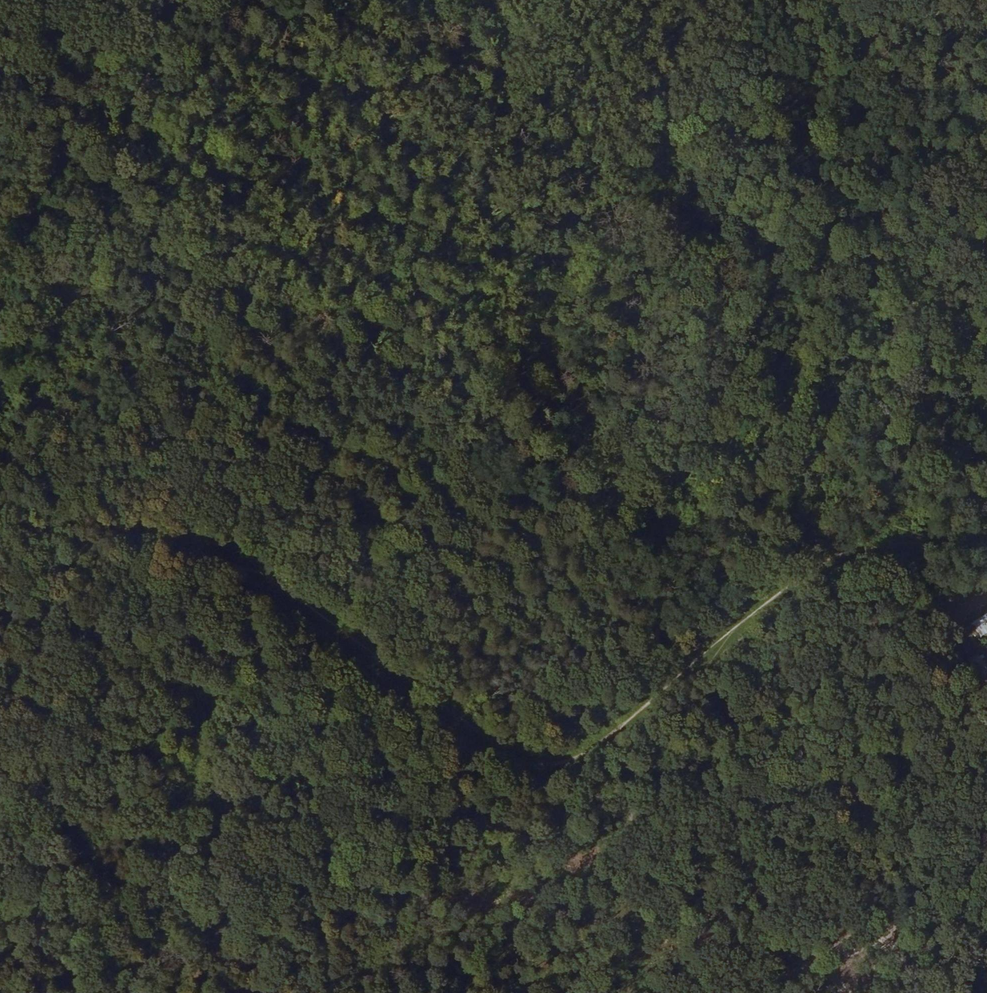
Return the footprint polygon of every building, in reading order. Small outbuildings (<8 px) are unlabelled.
[(986,632),(986,612),(971,621),(979,636),(986,632)] [(986,675),(986,662),(985,654),(973,657),(977,677),(986,675)]
